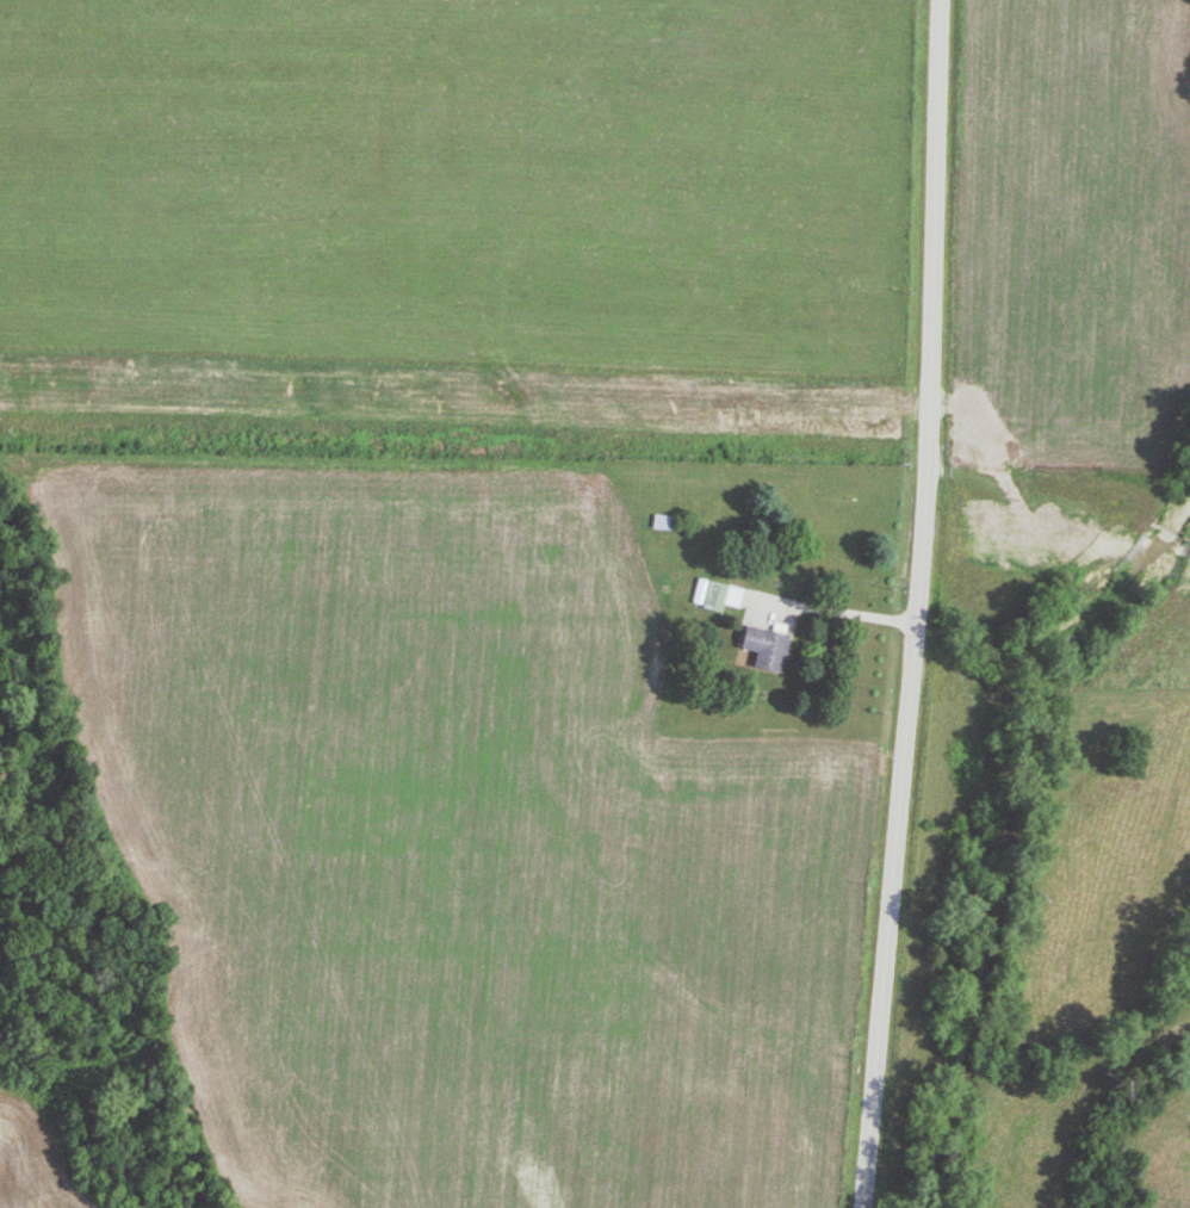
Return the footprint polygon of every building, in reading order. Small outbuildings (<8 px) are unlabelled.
[(677,531),(679,516),(653,514),(651,529),(677,531)] [(724,605),(739,609),(744,588),(697,577),(689,607),(722,614),(724,605)] [(781,674),(790,634),(747,625),(741,651),(750,653),(748,667),(781,674)]
